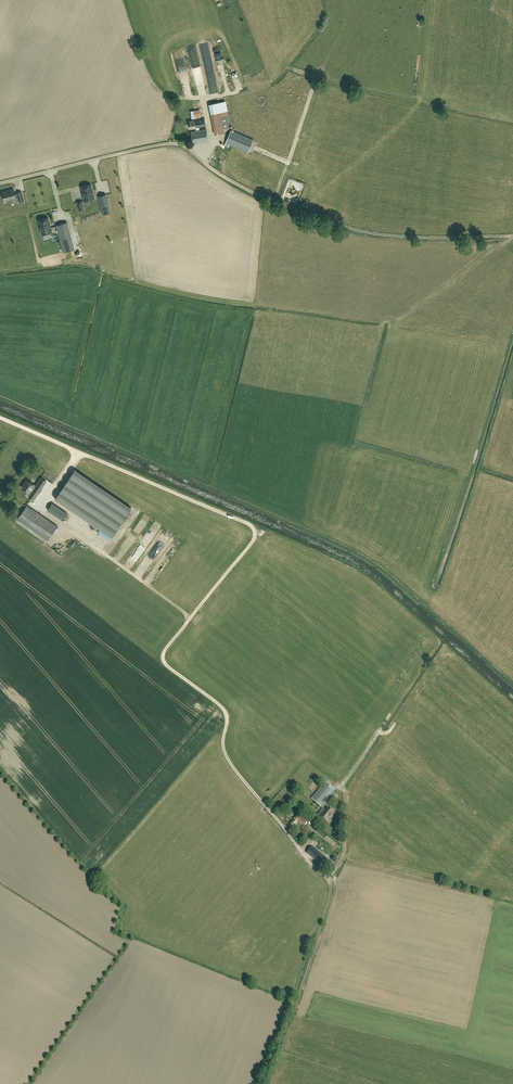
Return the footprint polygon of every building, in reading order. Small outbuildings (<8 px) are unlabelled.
[(187,46),(189,55),(195,54),(194,45),(187,46)] [(198,57),(191,58),(197,94),(204,93),(203,86),(202,86),(198,57)] [(230,127),(227,115),(227,111),(228,110),(226,101),(208,104),(210,113),(214,135),(224,133),(224,128),(230,127)] [(199,109),(190,111),(192,119),(201,117),(199,109)] [(196,128),(196,130),(191,131),(193,143),(208,140),(206,128),(200,129),(199,127),(206,125),(204,118),(195,120),(194,119),(189,120),(190,129),(196,128)] [(253,140),(231,130),(225,143),(248,153),(253,140)] [(301,183),(287,178),(281,197),(295,202),(301,183)] [(81,187),(84,201),(94,198),(91,184),(81,187)] [(9,190),(2,192),(4,201),(18,197),(20,202),(24,201),(22,192),(17,193),(15,194),(13,188),(9,190)] [(110,212),(108,202),(100,204),(102,210),(103,214),(110,212)] [(48,218),(38,220),(42,235),(52,232),(48,218)] [(74,249),(67,223),(57,225),(63,252),(74,249)] [(36,244),(40,243),(39,235),(23,237),(24,248),(36,246),(36,244)] [(23,251),(21,241),(8,244),(10,254),(23,251)] [(55,498),(112,536),(131,508),(75,469),(55,498)] [(30,497),(33,499),(46,481),(41,477),(35,485),(27,479),(21,487),(28,492),(29,491),(32,494),(30,497)] [(51,512),(56,505),(52,503),(47,509),(51,512)] [(17,519),(33,530),(47,540),(57,526),(27,505),(17,519)] [(63,511),(56,505),(51,512),(59,517),(63,511)] [(129,519),(138,510),(134,506),(126,516),(129,519)] [(63,511),(59,517),(62,520),(67,513),(63,511)] [(325,782),(311,799),(321,807),(335,790),(325,782)] [(327,807),(319,817),(327,823),(335,814),(327,807)] [(290,824),(294,827),(296,825),(301,829),(307,821),(298,814),(290,824)] [(309,850),(307,853),(326,869),(330,864),(326,861),(327,860),(313,848),(310,851),(309,850)]
